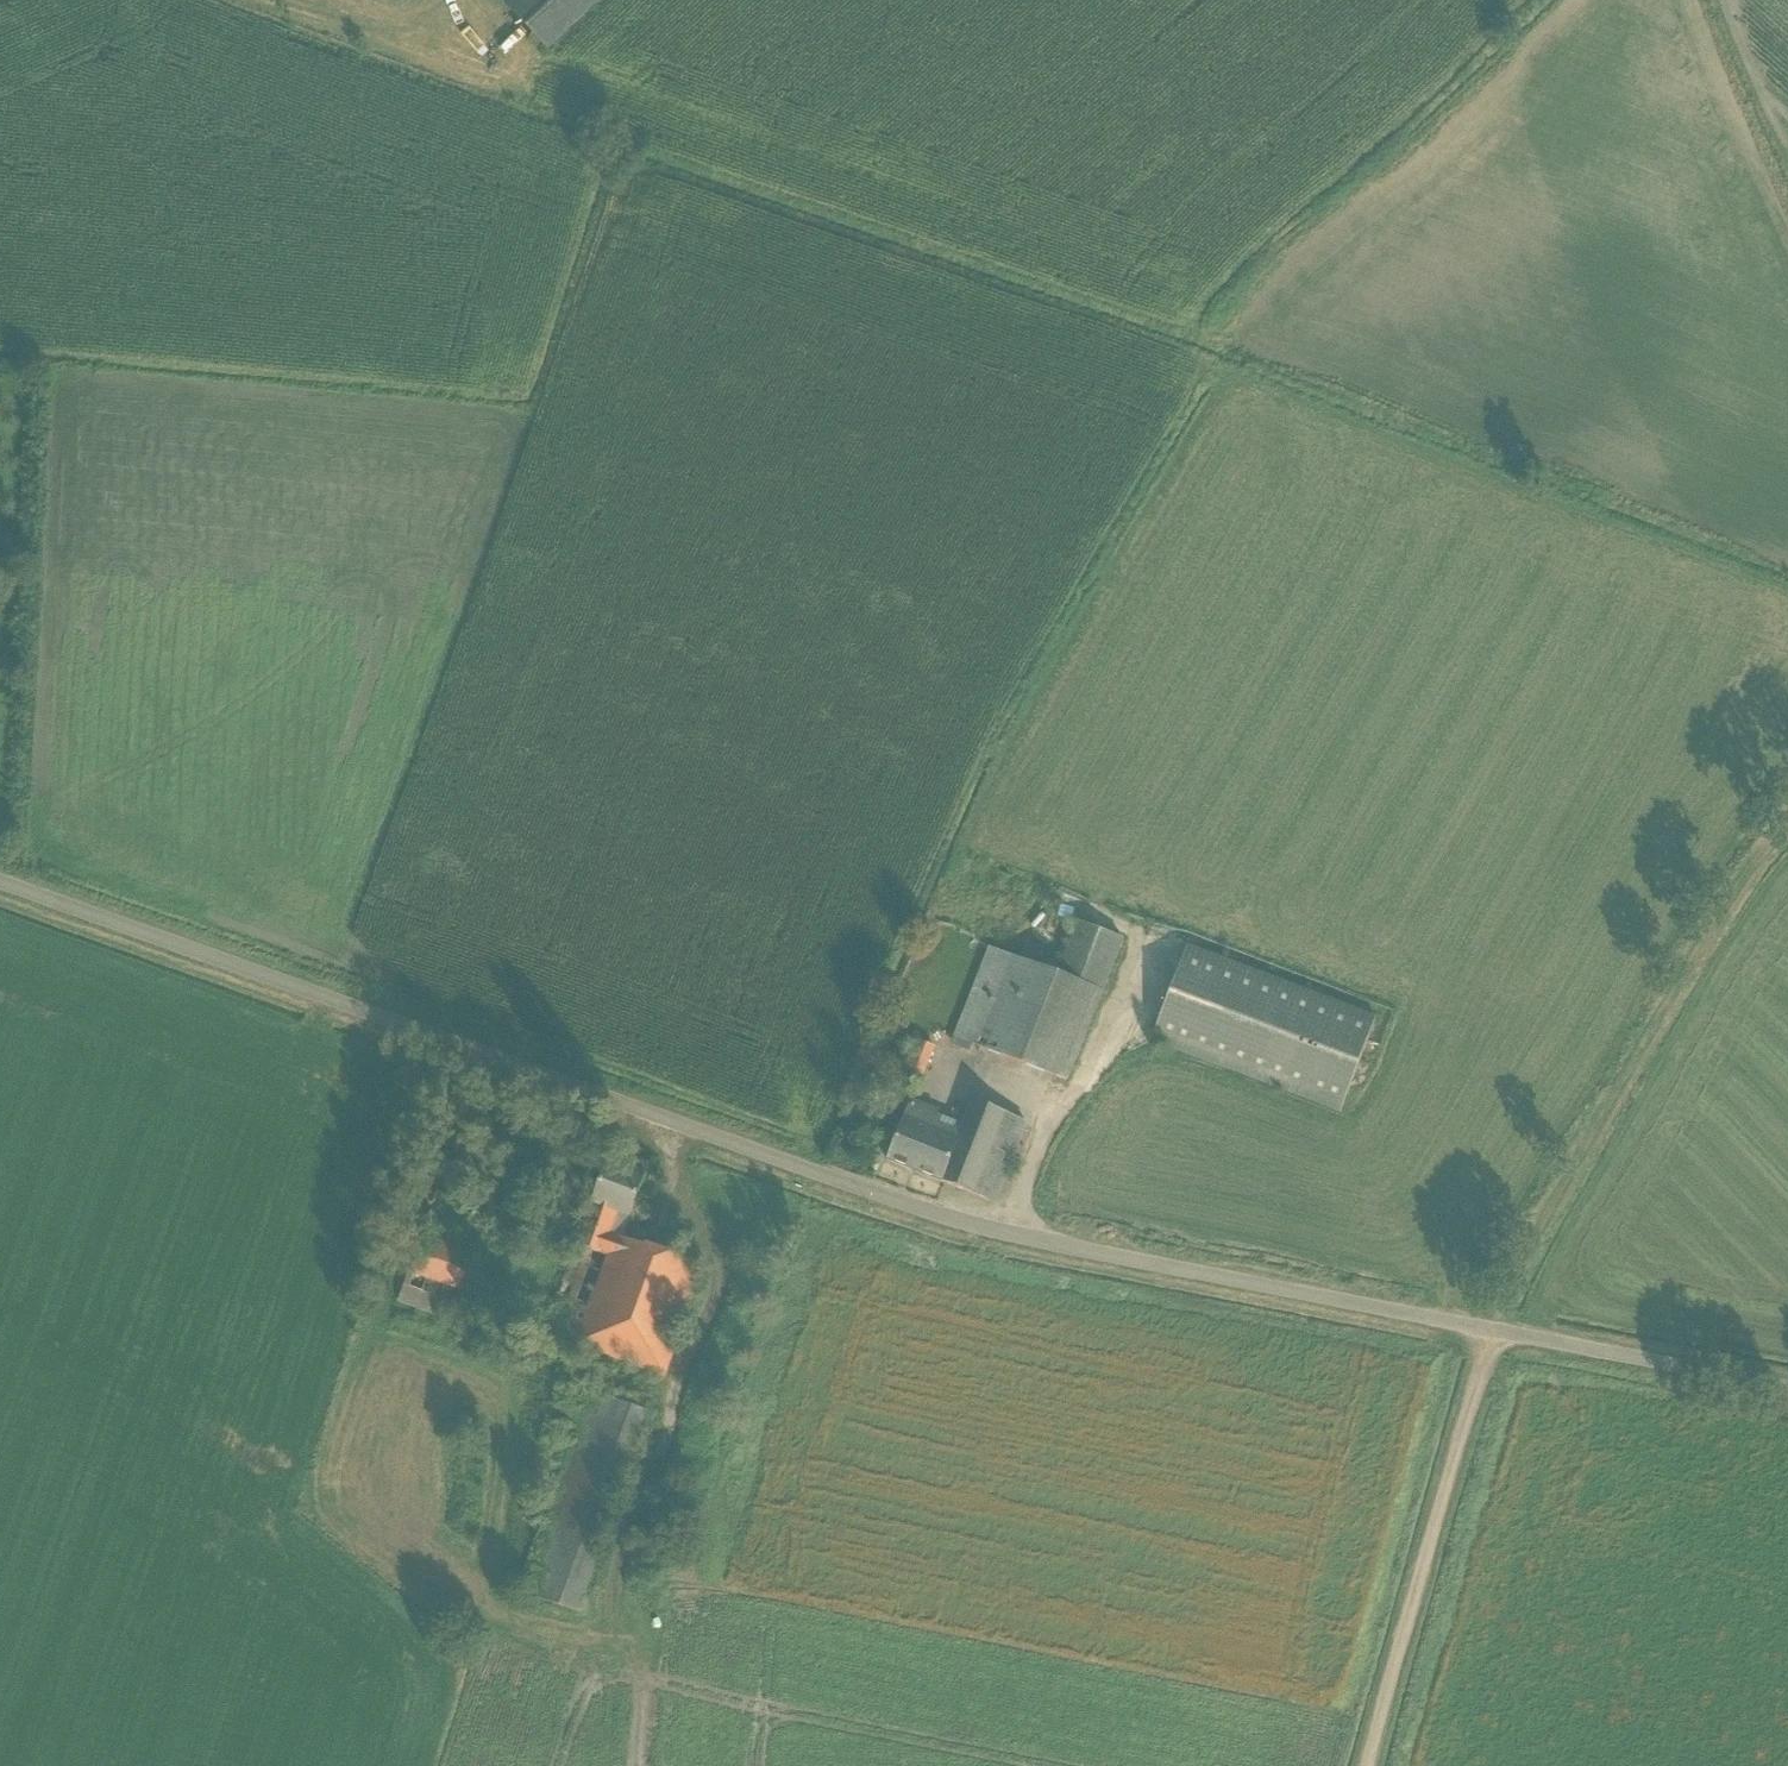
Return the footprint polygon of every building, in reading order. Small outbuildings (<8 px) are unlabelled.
[(601,0),(511,0),(505,5),(547,51),(601,0)] [(953,1037),(957,1039),(954,1046),(967,1051),(970,1044),(1068,1082),(1122,942),(1075,924),(1056,973),(988,947),(953,1037)] [(1377,1017),(1187,945),(1153,1042),(1340,1114),(1377,1017)] [(935,1048),(908,1034),(890,1073),(918,1088),(935,1048)] [(887,1161),(993,1203),(1025,1122),(972,1101),(962,1126),(936,1116),(937,1112),(910,1101),(887,1161)] [(545,1336),(574,1347),(662,1378),(702,1267),(609,1234),(617,1212),(629,1216),(643,1176),(607,1163),(599,1185),(545,1336)] [(453,1322),(487,1228),(431,1207),(398,1302),(453,1322)] [(546,1516),(518,1593),(580,1615),(652,1414),(575,1387),(530,1510),(546,1516)]
